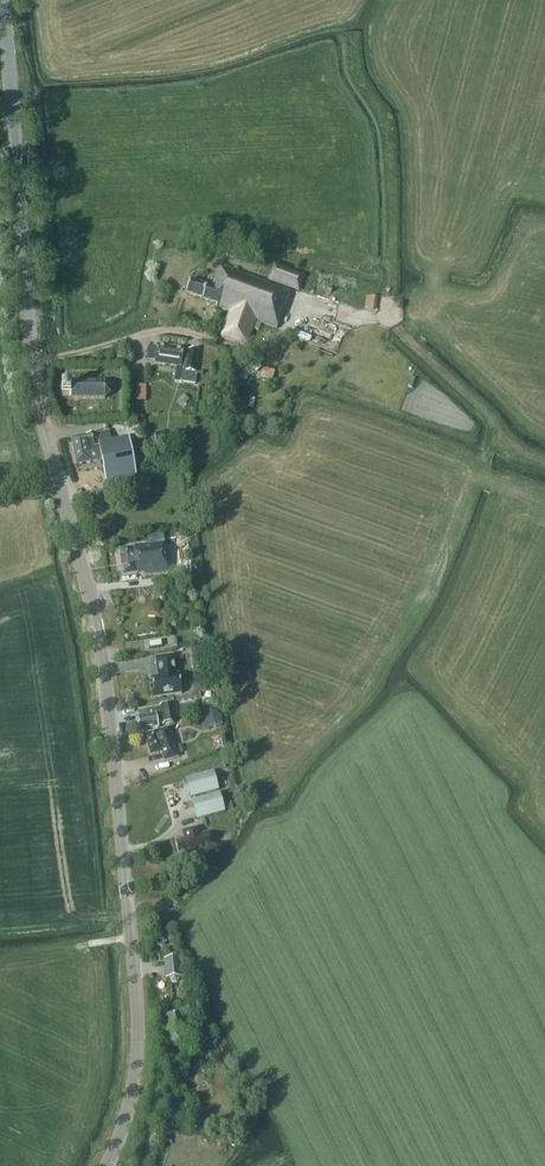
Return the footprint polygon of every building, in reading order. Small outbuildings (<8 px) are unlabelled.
[(247,347),(254,329),(258,331),(261,323),(277,329),(290,291),(219,265),(216,274),(211,287),(190,279),(185,292),(216,304),(215,306),(228,311),(219,337),(247,347)] [(299,291),(304,275),(273,265),(268,280),(299,291)] [(375,309),(378,297),(367,294),(365,307),(375,309)] [(183,349),(157,345),(156,348),(148,347),(146,360),(154,361),(154,363),(177,367),(176,371),(180,371),(179,382),(195,384),(197,372),(195,372),(198,351),(188,349),(188,351),(183,350),(183,349)] [(273,380),(276,371),(264,366),(260,375),(273,380)] [(146,411),(147,384),(139,384),(139,369),(129,369),(128,411),(146,411)] [(104,383),(71,383),(70,383),(70,386),(62,386),(62,389),(62,391),(62,393),(62,396),(70,396),(70,399),(71,399),(104,399),(104,400),(105,399),(109,395),(110,395),(110,394),(110,388),(110,387),(109,387),(105,383),(104,383)] [(183,407),(189,399),(183,394),(177,402),(183,407)] [(154,433),(153,425),(144,426),(147,449),(156,448),(155,444),(154,433)] [(155,444),(165,442),(164,431),(154,433),(155,444)] [(111,441),(109,432),(71,439),(76,465),(101,460),(106,483),(136,477),(128,437),(111,441)] [(145,575),(169,572),(163,535),(145,537),(146,545),(133,547),(133,549),(119,551),(122,577),(137,575),(137,574),(145,573),(145,575)] [(192,667),(203,665),(201,650),(190,651),(192,667)] [(151,677),(154,698),(182,694),(179,673),(177,673),(174,655),(155,657),(158,676),(151,677)] [(206,707),(215,706),(214,698),(204,699),(206,707)] [(141,731),(158,728),(158,726),(173,723),(169,705),(159,707),(145,710),(146,716),(138,717),(141,731)] [(216,708),(206,710),(208,719),(218,717),(216,708)] [(175,748),(169,728),(158,732),(157,731),(144,736),(150,756),(163,752),(166,762),(178,758),(177,755),(183,753),(180,746),(175,748)] [(190,798),(219,790),(213,771),(185,779),(190,798)] [(197,820),(225,812),(220,793),(191,801),(197,820)] [(198,827),(182,832),(185,839),(175,842),(180,857),(211,848),(206,834),(201,835),(198,827)] [(179,979),(179,977),(181,977),(180,958),(165,959),(167,978),(169,978),(169,980),(172,982),(176,982),(179,979)] [(186,1046),(184,1030),(188,1030),(187,1010),(170,1011),(170,1013),(160,1013),(162,1032),(166,1031),(167,1048),(186,1046)]
